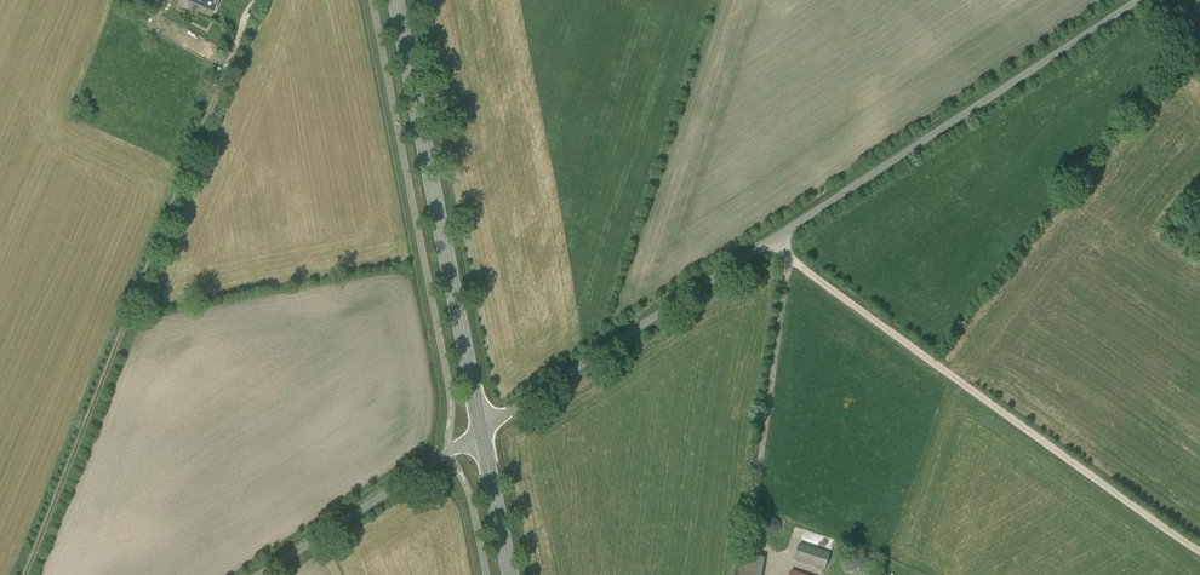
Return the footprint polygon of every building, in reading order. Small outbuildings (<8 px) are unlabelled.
[(181,0),(213,14),(219,0),(181,0)] [(826,568),(830,554),(800,545),(796,558),(826,568)] [(765,557),(741,554),(739,574),(762,574),(765,557)] [(868,574),(870,561),(847,558),(845,572),(868,574)]
